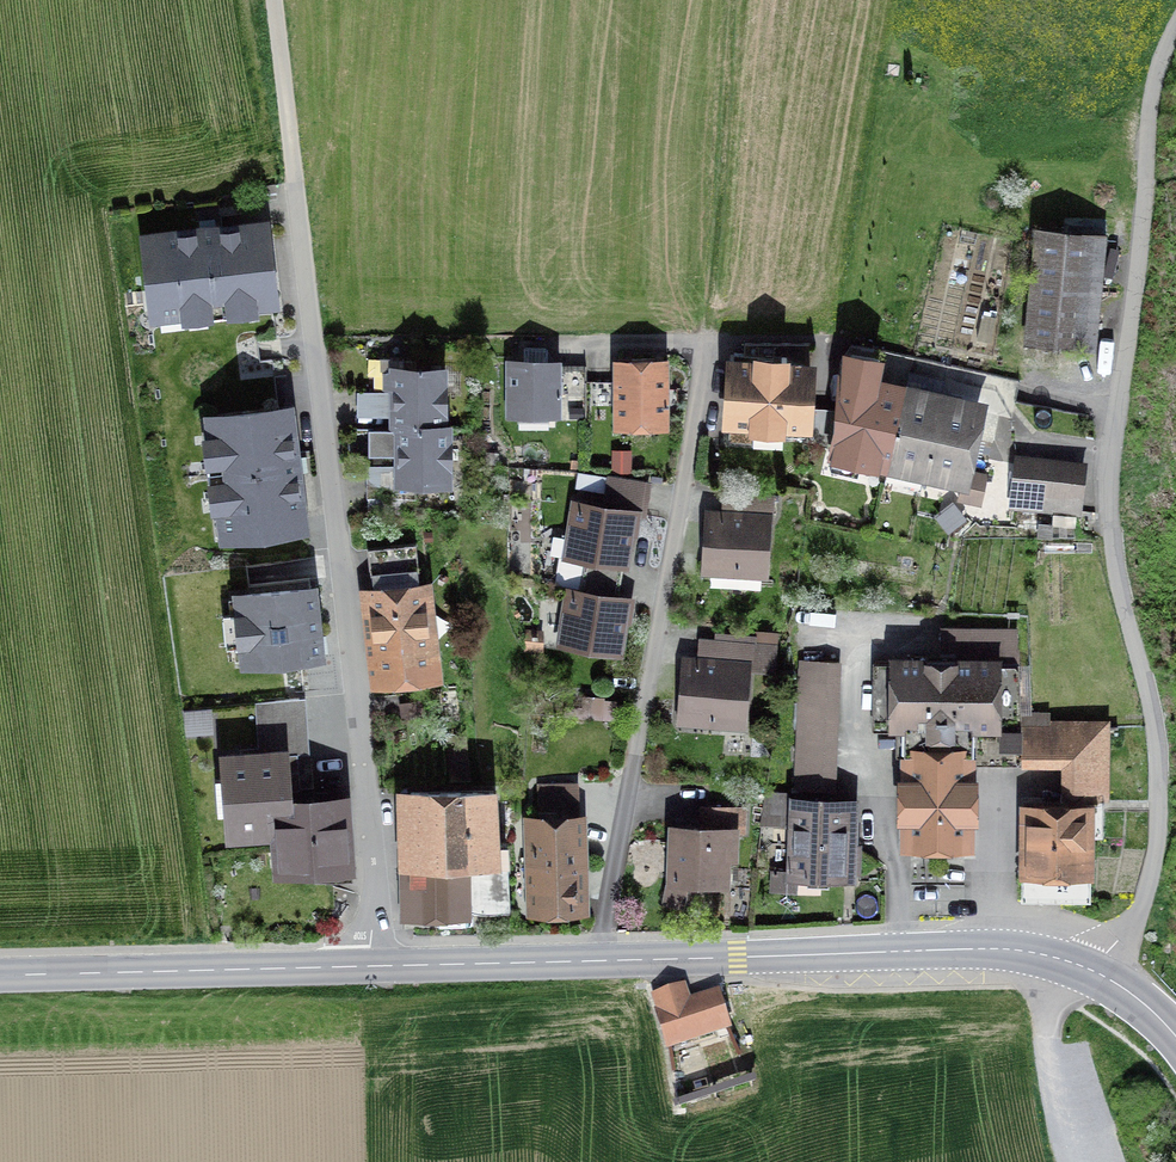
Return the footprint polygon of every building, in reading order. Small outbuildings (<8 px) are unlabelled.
[(255,220),(130,238),(142,323),(267,305),(255,220)] [(1095,233),(1027,229),(1021,342),(1089,345),(1095,233)] [(276,378),(278,338),(243,337),(241,377),(276,378)] [(809,359),(715,356),(711,426),(805,431),(809,359)] [(554,358),(501,359),(502,417),(554,417),(554,358)] [(663,358),(611,358),(612,431),(664,431),(663,358)] [(385,423),(438,421),(436,363),(383,365),(385,423)] [(834,462),(883,473),(903,384),(854,373),(834,462)] [(903,384),(883,473),(922,481),(942,393),(903,384)] [(942,393),(922,481),(958,489),(978,401),(942,393)] [(283,401),(198,413),(216,541),(300,530),(283,401)] [(438,421),(385,423),(387,485),(440,483),(438,421)] [(1079,459),(1009,454),(1006,507),(1075,511),(1079,459)] [(636,509),(568,498),(559,557),(627,568),(636,509)] [(765,512),(700,510),(698,574),(763,576),(765,512)] [(324,558),(249,559),(250,589),(324,588),(324,558)] [(421,578),(353,587),(367,687),(434,678),(421,578)] [(636,596),(560,587),(550,647),(625,655),(636,596)] [(316,604),(254,612),(265,701),(327,693),(316,604)] [(1011,767),(1026,715),(1024,631),(939,626),(936,665),(878,661),(874,728),(897,728),(893,856),(972,856),(972,767),(1011,767)] [(744,663),(679,658),(674,722),(739,727),(744,663)] [(839,663),(799,662),(796,788),(836,789),(839,663)] [(1026,715),(1011,767),(1013,873),(1081,873),(1084,802),(1099,801),(1105,714),(1026,715)] [(265,834),(278,792),(274,746),(210,751),(217,838),(265,834)] [(389,787),(393,918),(465,916),(463,864),(487,863),(484,784),(389,787)] [(278,792),(265,834),(268,872),(344,866),(337,787),(278,792)] [(855,796),(791,795),(790,883),(853,884),(855,796)] [(581,812),(522,814),(526,916),(585,914),(581,812)] [(733,825),(666,824),(665,886),(732,887),(733,825)] [(680,982),(638,999),(661,1055),(727,1028),(712,993),(689,1002),(680,982)]
